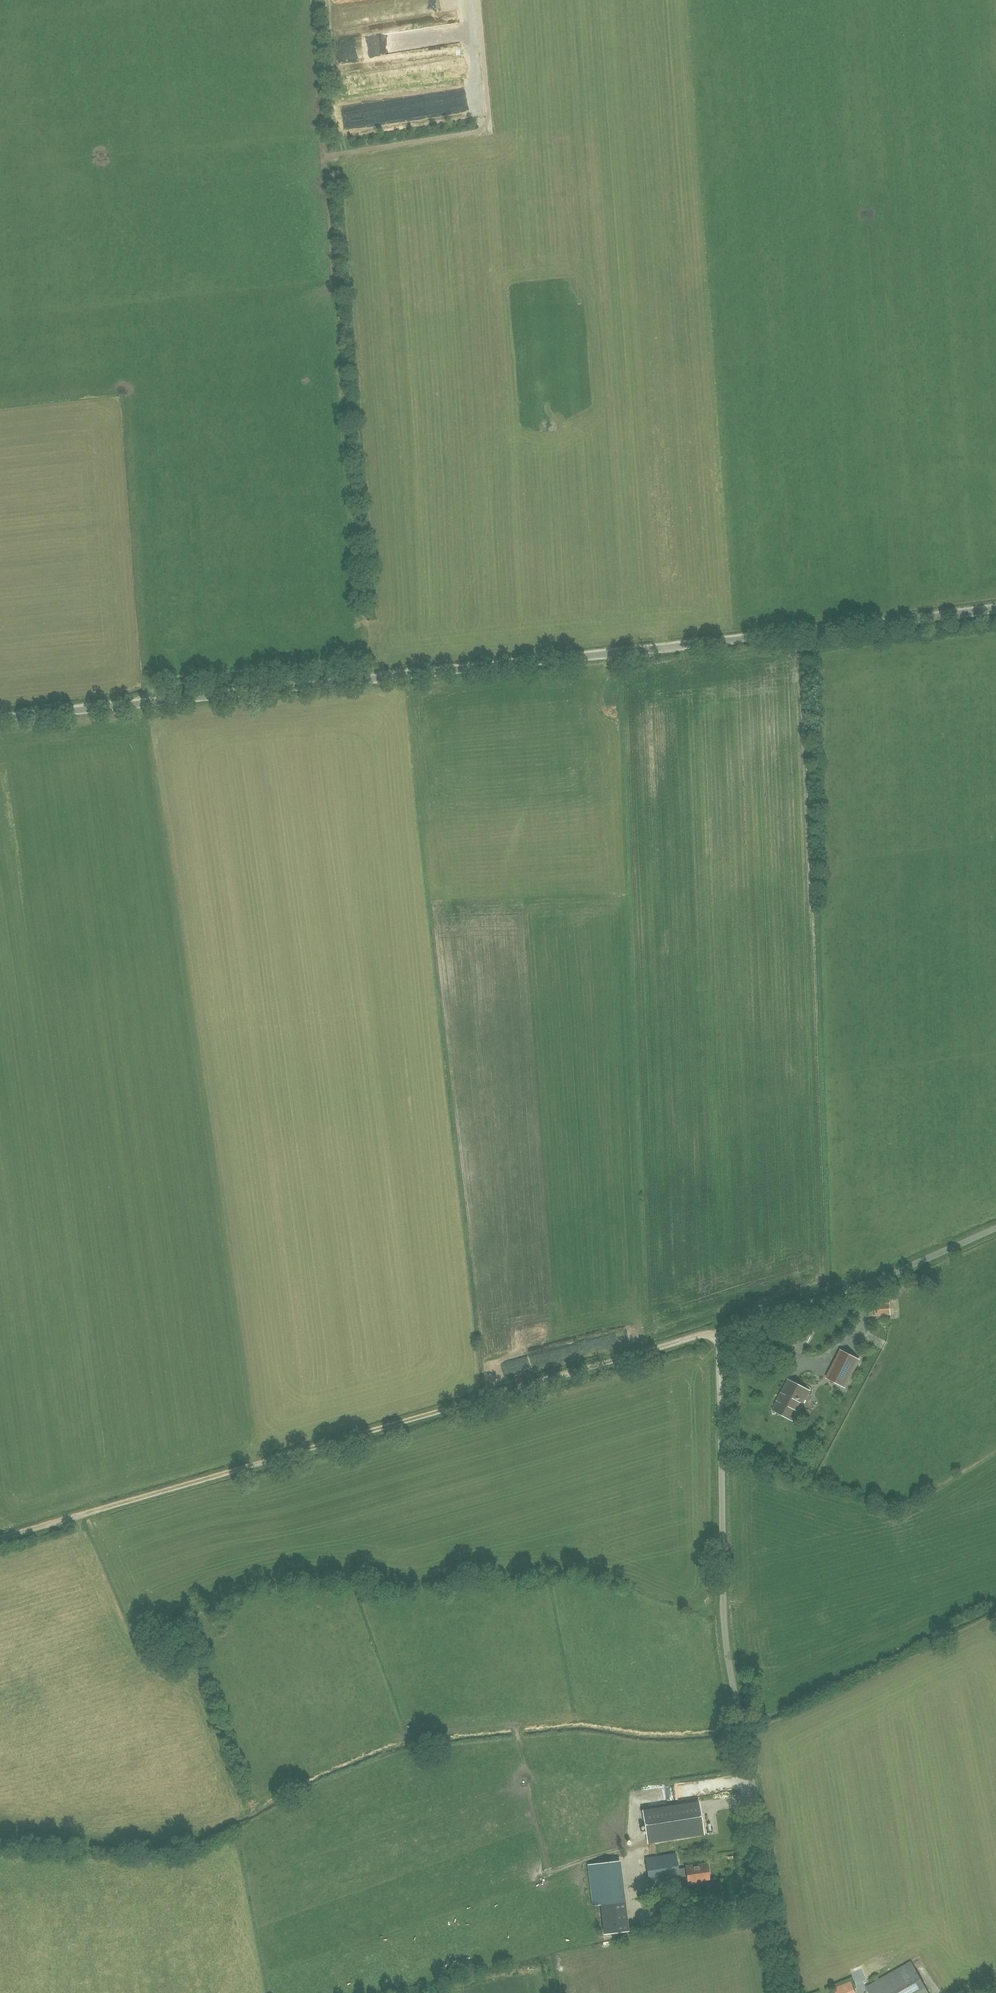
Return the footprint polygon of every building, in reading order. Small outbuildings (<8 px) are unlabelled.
[(336,7),(340,25),(343,24),(342,17),(350,15),(348,5),(336,7)] [(869,1305),(870,1316),(890,1314),(889,1304),(869,1305)] [(841,1351),(827,1378),(845,1387),(859,1360),(841,1351)] [(773,1410),(794,1421),(809,1391),(789,1380),(773,1410)] [(648,1843),(704,1834),(699,1802),(643,1811),(648,1843)] [(676,1854),(646,1858),(649,1883),(680,1879),(680,1877),(687,1876),(688,1884),(697,1883),(696,1881),(709,1879),(707,1864),(686,1867),(687,1868),(679,1869),(676,1854)] [(620,1861),(588,1865),(593,1906),(601,1904),(604,1934),(628,1931),(623,1889),(620,1861)] [(866,1987),(870,1992),(929,1992),(911,1961),(866,1987)]
